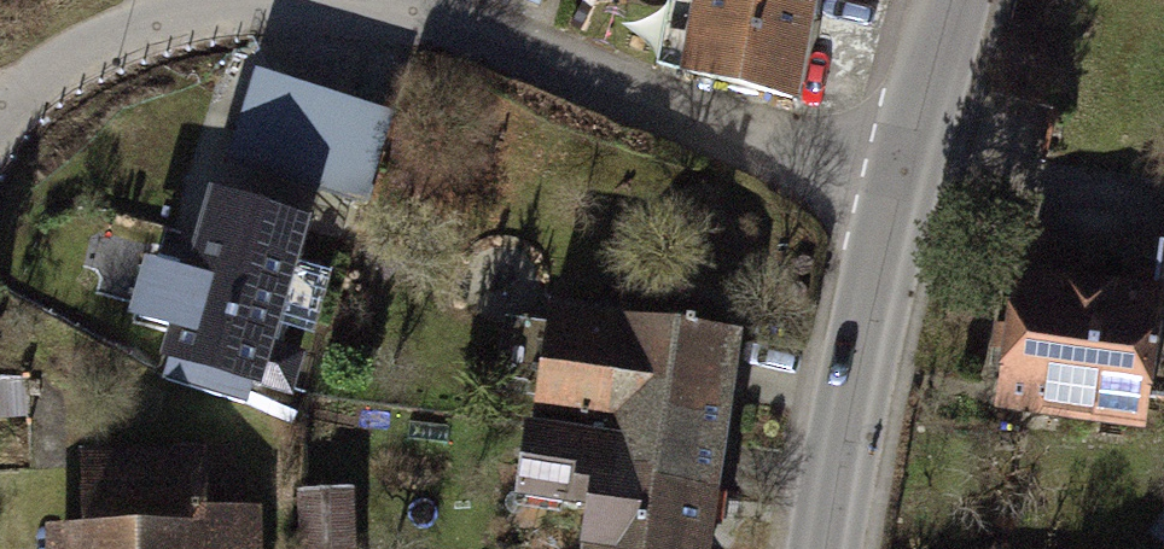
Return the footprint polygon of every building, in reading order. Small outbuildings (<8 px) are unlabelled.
[(677,78),(806,109),(821,0),(689,0),(677,78)] [(257,74),(227,162),(361,207),(390,118),(257,74)] [(292,270),(196,243),(156,386),(253,412),(292,270)] [(1162,292),(1004,272),(987,410),(1145,430),(1162,292)] [(740,336),(537,312),(513,519),(584,527),(582,548),(714,548),(740,336)] [(40,533),(41,548),(269,548),(268,506),(207,508),(205,459),(77,462),(79,532),(40,533)] [(304,491),(303,548),(358,548),(359,492),(304,491)]
